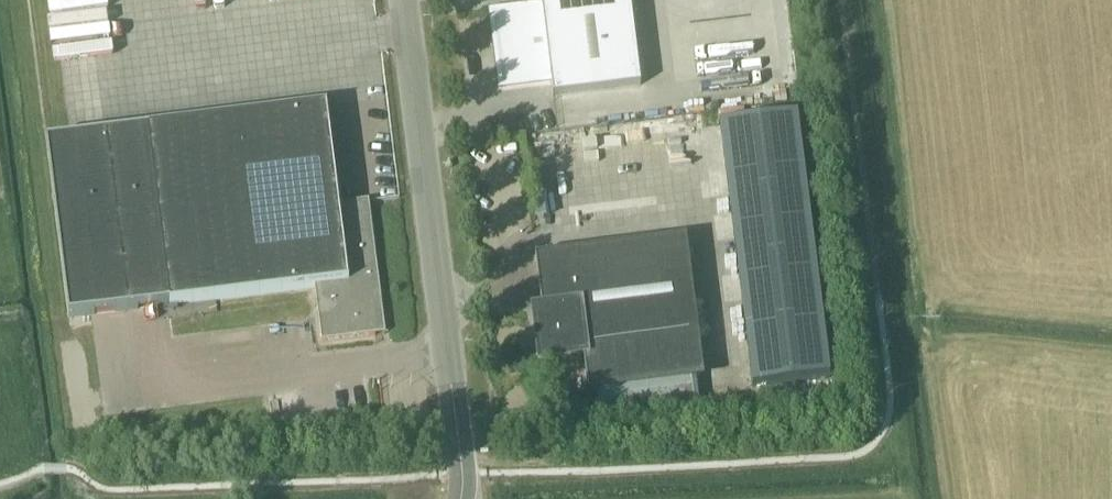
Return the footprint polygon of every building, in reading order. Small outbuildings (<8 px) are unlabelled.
[(641,86),(630,0),(540,0),(541,4),(488,11),(498,92),(551,86),(553,97),(641,86)] [(72,139),(47,142),(69,318),(83,317),(91,316),(113,313),(169,306),(315,288),(322,343),(376,336),(372,307),(382,306),(369,202),(338,206),(326,107),(72,139)] [(797,116),(720,125),(753,388),(829,378),(797,116)] [(542,309),(530,310),(532,330),(536,362),(584,356),(587,389),(696,375),(680,239),(535,257),(541,306),(542,309)] [(540,386),(541,398),(544,398),(545,403),(554,402),(554,397),(567,395),(566,383),(540,386)]
